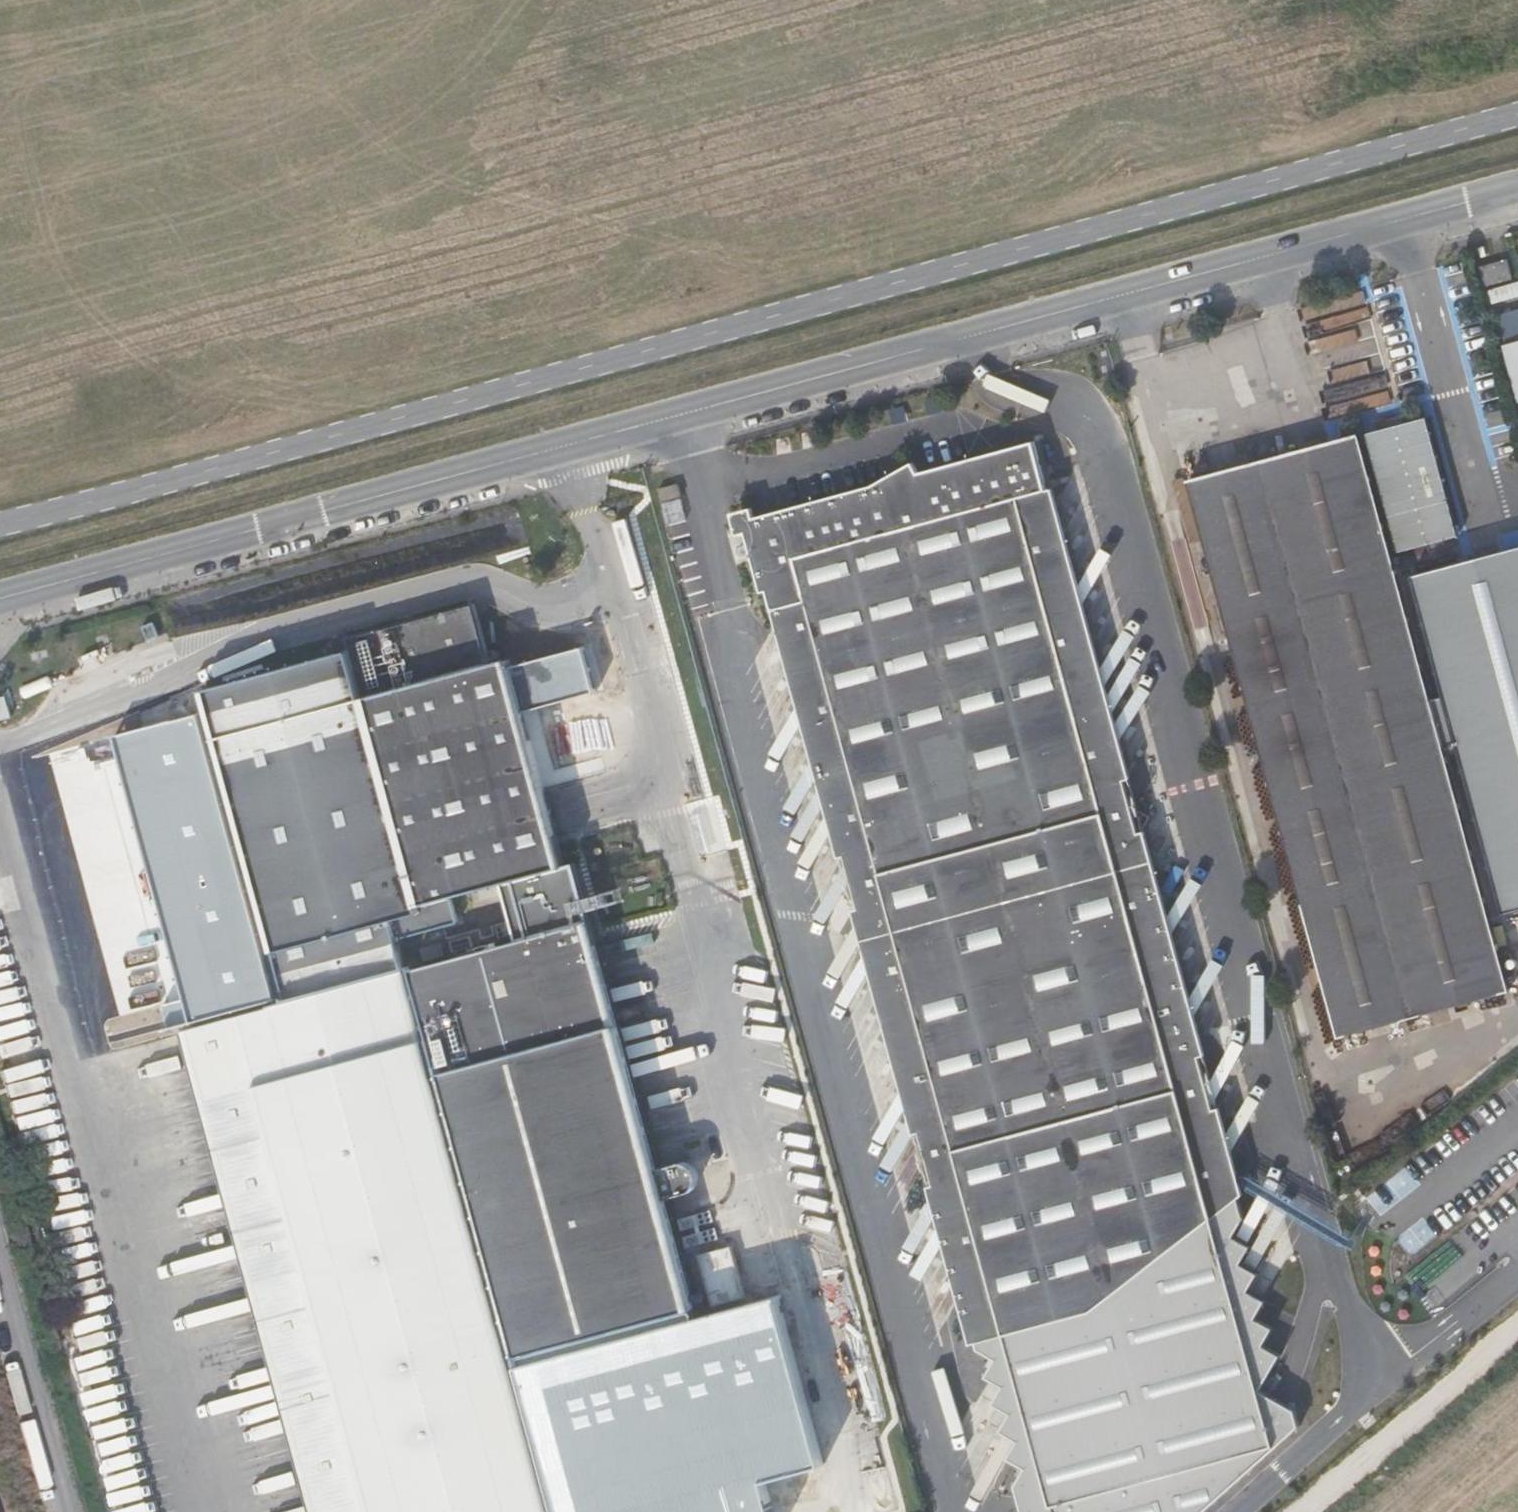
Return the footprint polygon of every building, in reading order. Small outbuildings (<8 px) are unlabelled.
[(1479,264),(1483,286),(1507,280),(1499,259),(1479,264)] [(1498,312),(1517,392),(1517,307),(1498,312)] [(1397,556),(1454,541),(1423,425),(1366,440),(1397,556)] [(1506,986),(1484,902),(1361,435),(1193,479),(1254,717),(1322,984),(1334,1031),(1370,1022),(1506,986)] [(1238,1194),(1035,445),(922,479),(917,465),(847,493),(759,518),(757,506),(733,511),(738,539),(750,536),(765,595),(773,595),(972,1339),(978,1337),(980,1343),(998,1354),(988,1371),(1005,1381),(995,1399),(1012,1408),(1002,1425),(1020,1436),(1009,1453),(1026,1463),(1017,1480),(1025,1511),(1200,1511),(1294,1426),(1290,1412),(1256,1391),(1275,1355),(1258,1346),(1268,1328),(1251,1319),(1260,1301),(1243,1292),(1253,1274),(1236,1264),(1246,1247),(1228,1237),(1239,1219),(1233,1199),(1238,1194)] [(1517,910),(1517,547),(1420,571),(1511,912),(1517,910)] [(678,1169),(656,1175),(590,919),(582,922),(515,662),(498,666),(482,606),(355,639),(358,650),(215,687),(294,995),(279,999),(280,1003),(183,1028),(308,1511),(539,1511),(500,1360),(690,1311),(662,1203),(687,1196),(691,1194),(695,1188),(696,1181),(693,1174),(687,1170),(680,1169),(679,1169),(678,1169)] [(155,893),(174,970),(247,950),(228,874),(155,893)] [(1409,1164),(1368,1195),(1382,1213),(1423,1182),(1409,1164)]
